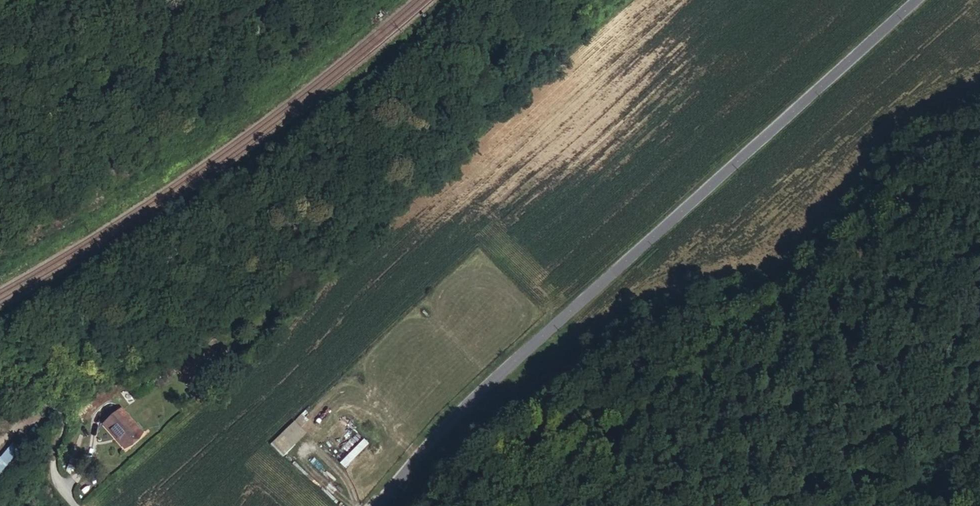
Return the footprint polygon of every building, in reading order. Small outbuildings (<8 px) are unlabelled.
[(118,408),(99,423),(121,448),(139,433),(118,408)] [(345,443),(352,450),(339,462),(345,468),(368,444),(356,432),(345,443)] [(9,464),(0,457),(0,474),(9,464)]
